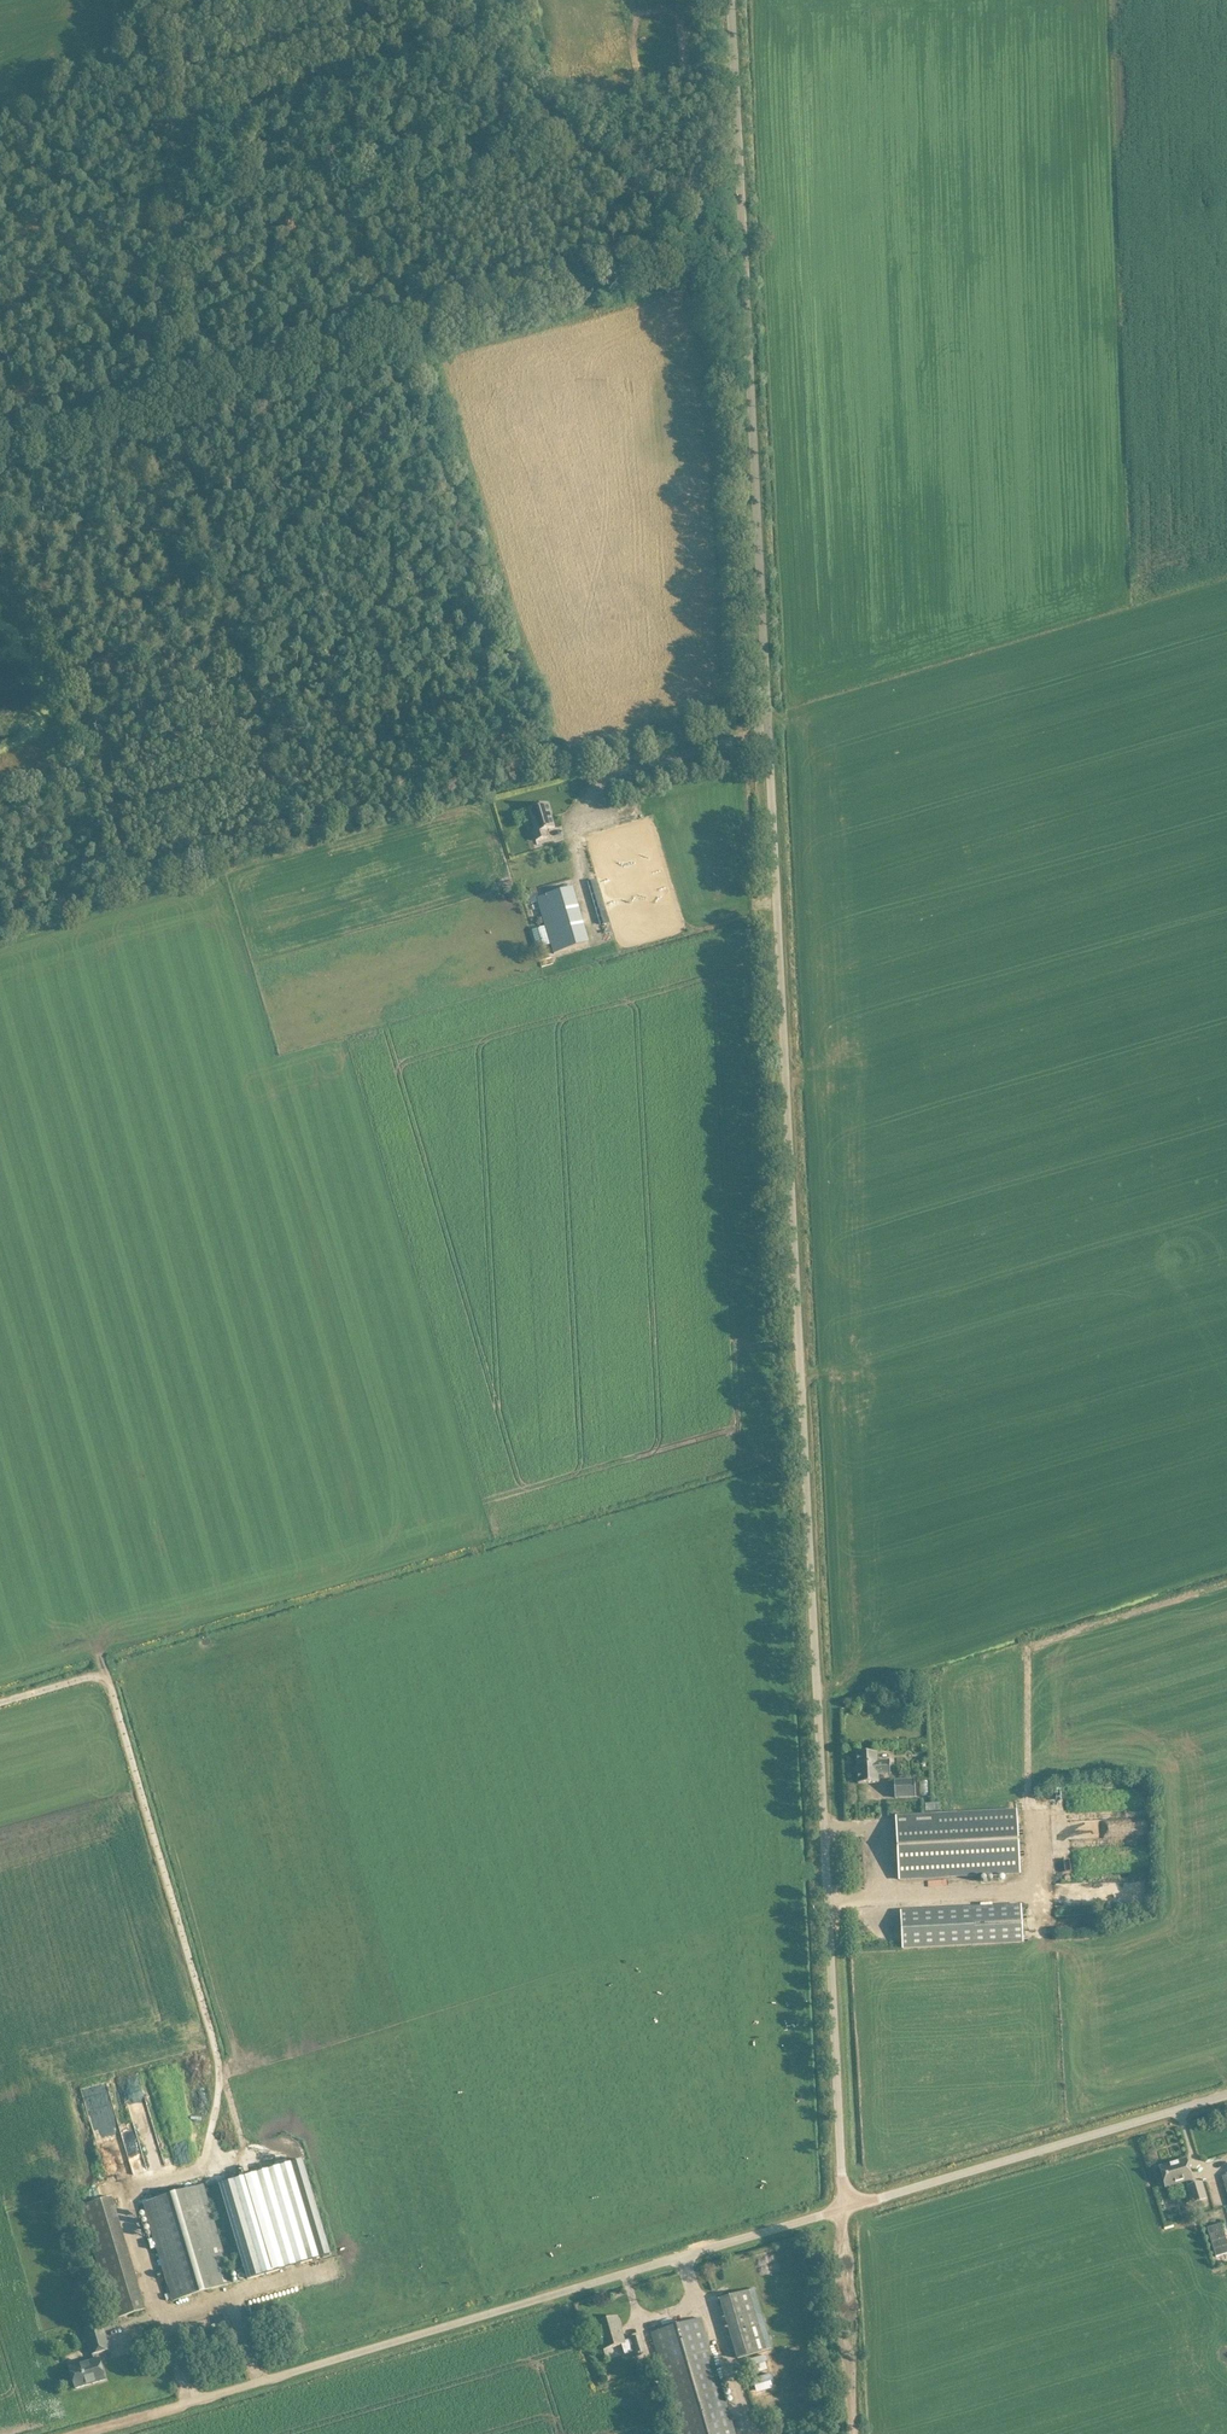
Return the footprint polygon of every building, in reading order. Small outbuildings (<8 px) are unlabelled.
[(656,17),(657,25),(665,24),(664,16),(656,17)] [(548,804),(529,810),(535,830),(533,831),(536,842),(547,838),(545,831),(555,829),(548,804)] [(573,888),(538,899),(537,897),(529,899),(531,905),(539,902),(554,954),(589,944),(573,888)] [(863,1754),(856,1754),(858,1784),(878,1783),(878,1774),(890,1773),(890,1761),(877,1762),(877,1753),(871,1753),(871,1751),(862,1752),(863,1754)] [(895,1797),(915,1796),(914,1780),(894,1781),(895,1797)] [(931,1794),(930,1780),(921,1781),(922,1795),(931,1794)] [(1139,1806),(1140,1792),(1121,1791),(1120,1805),(1139,1806)] [(1017,1811),(908,1817),(896,1817),(899,1880),(1020,1873),(1017,1811)] [(903,1948),(1023,1941),(1021,1907),(901,1912),(903,1948)] [(302,2159),(219,2184),(247,2280),(330,2255),(302,2159)] [(1206,2199),(1205,2194),(1202,2183),(1192,2186),(1191,2180),(1192,2179),(1187,2162),(1171,2167),(1171,2164),(1160,2167),(1166,2187),(1186,2181),(1192,2203),(1206,2199)] [(232,2284),(229,2272),(203,2185),(144,2203),(173,2302),(232,2284)] [(145,2310),(142,2298),(112,2197),(81,2206),(115,2319),(145,2310)] [(1208,2228),(1216,2257),(1226,2253),(1226,2242),(1221,2223),(1208,2228)] [(754,2289),(748,2291),(720,2299),(738,2359),(772,2348),(754,2289)] [(596,2323),(599,2335),(604,2350),(622,2345),(625,2355),(635,2352),(637,2357),(646,2355),(641,2336),(631,2339),(632,2341),(625,2343),(617,2317),(596,2323)] [(682,2433),(735,2433),(701,2318),(652,2333),(654,2340),(648,2342),(651,2352),(657,2350),(682,2433)] [(94,2360),(69,2368),(75,2389),(106,2380),(100,2359),(99,2359),(98,2353),(110,2349),(102,2323),(84,2328),(92,2355),(93,2355),(94,2360)] [(754,2373),(756,2383),(766,2380),(764,2371),(754,2373)]
